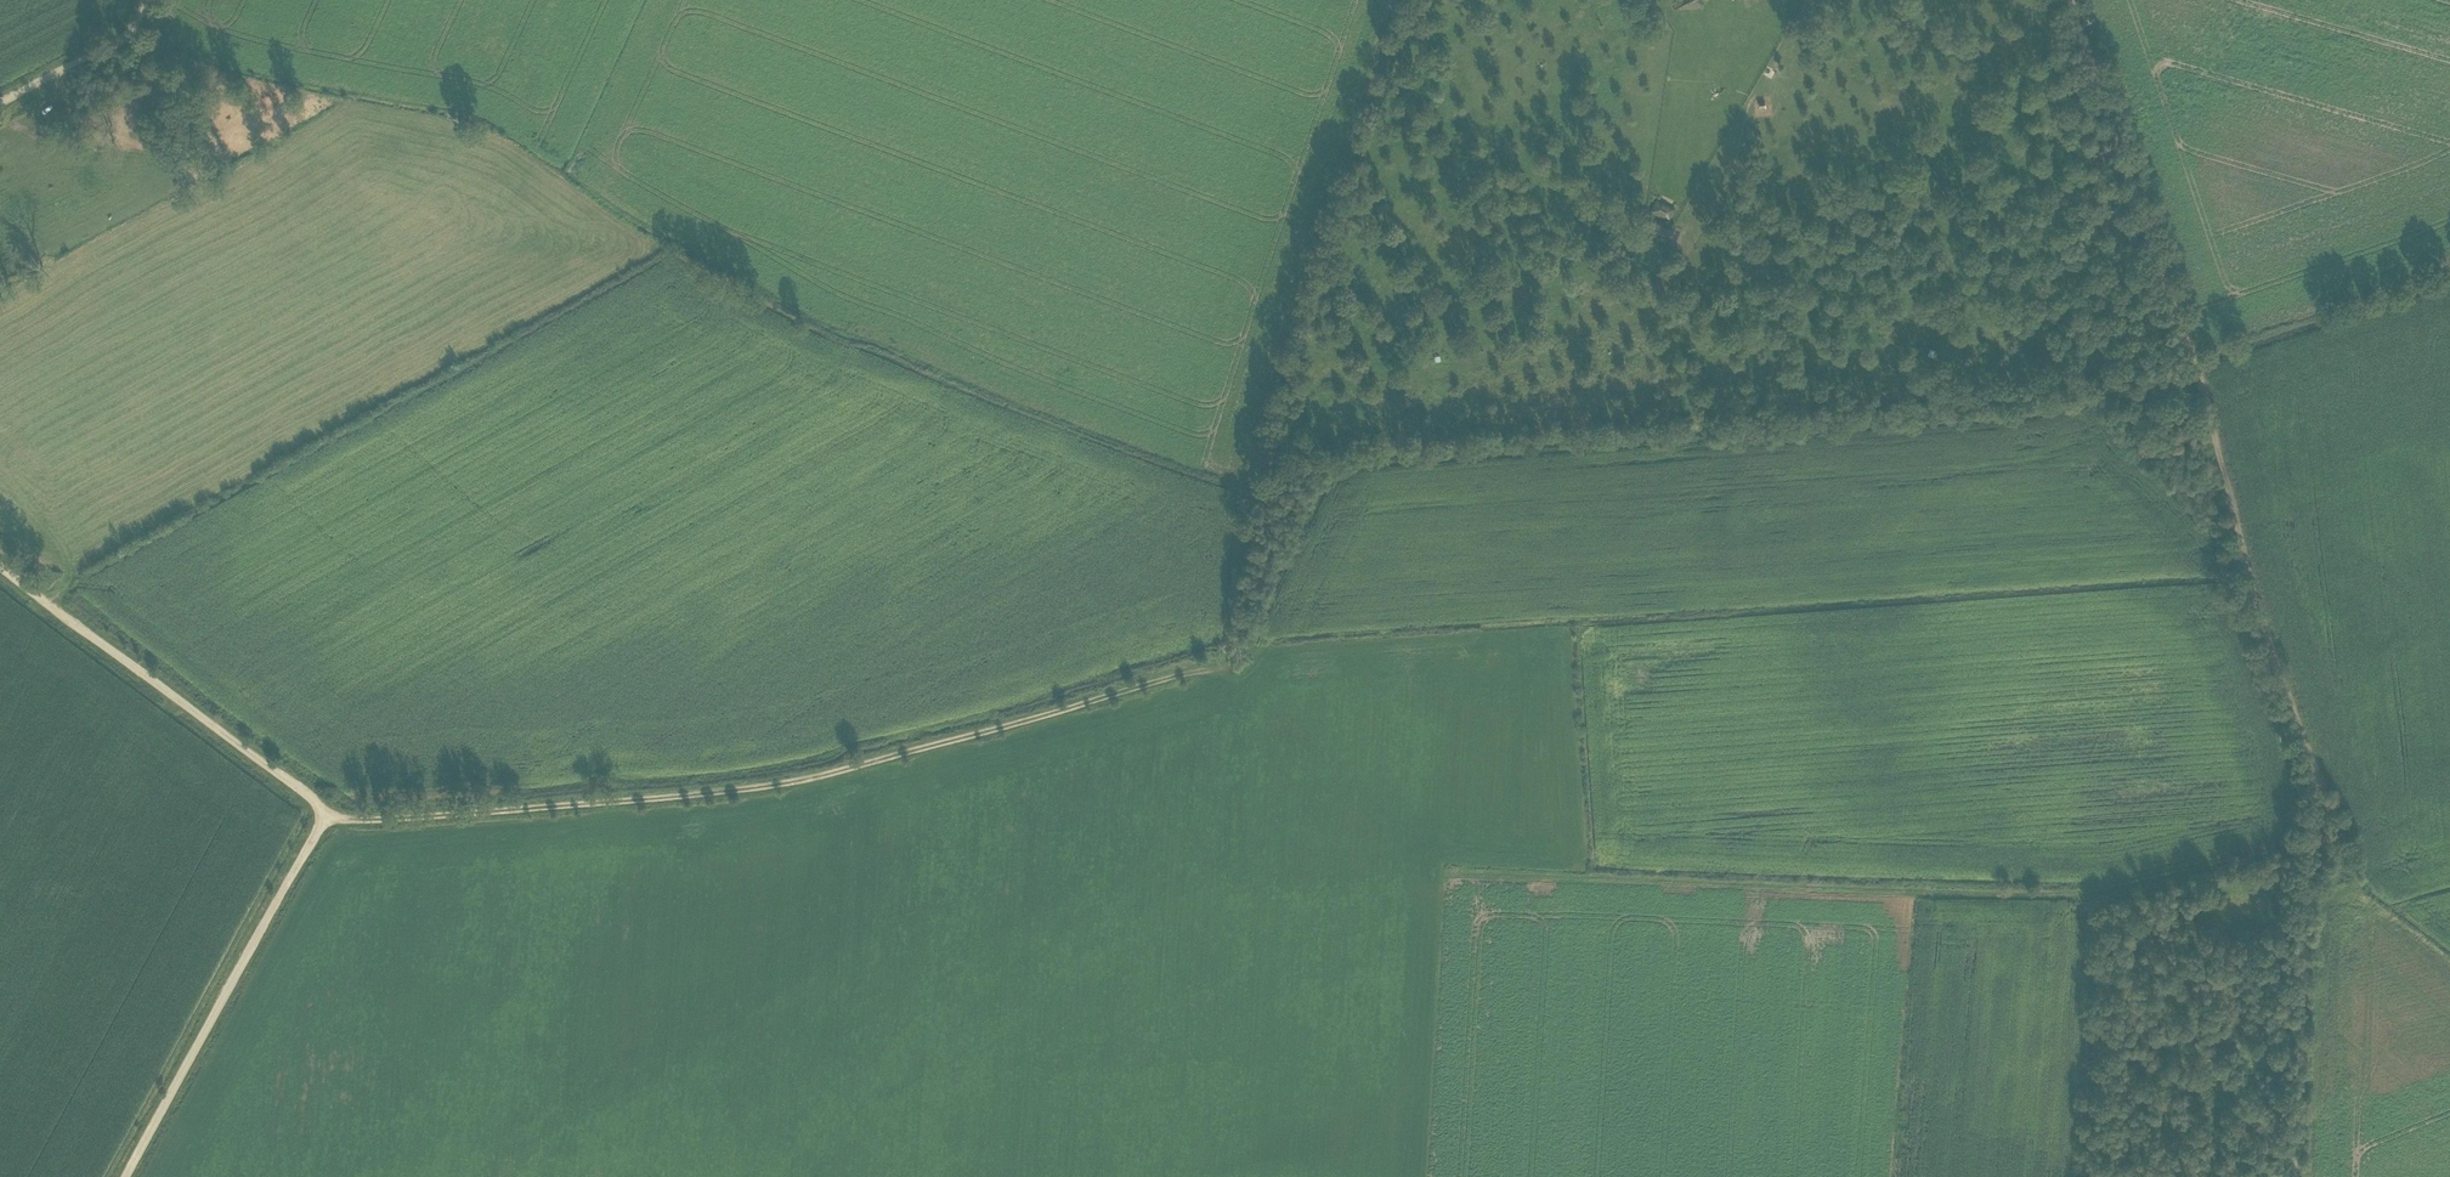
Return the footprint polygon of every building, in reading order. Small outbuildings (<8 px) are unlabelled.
[(1818,102),(1806,105),(1810,116),(1821,112),(1818,102)] [(1655,201),(1650,213),(1669,221),(1673,209),(1655,201)] [(1641,225),(1668,236),(1672,227),(1645,216),(1641,225)] [(410,827),(394,829),(394,836),(411,834),(410,827)]
